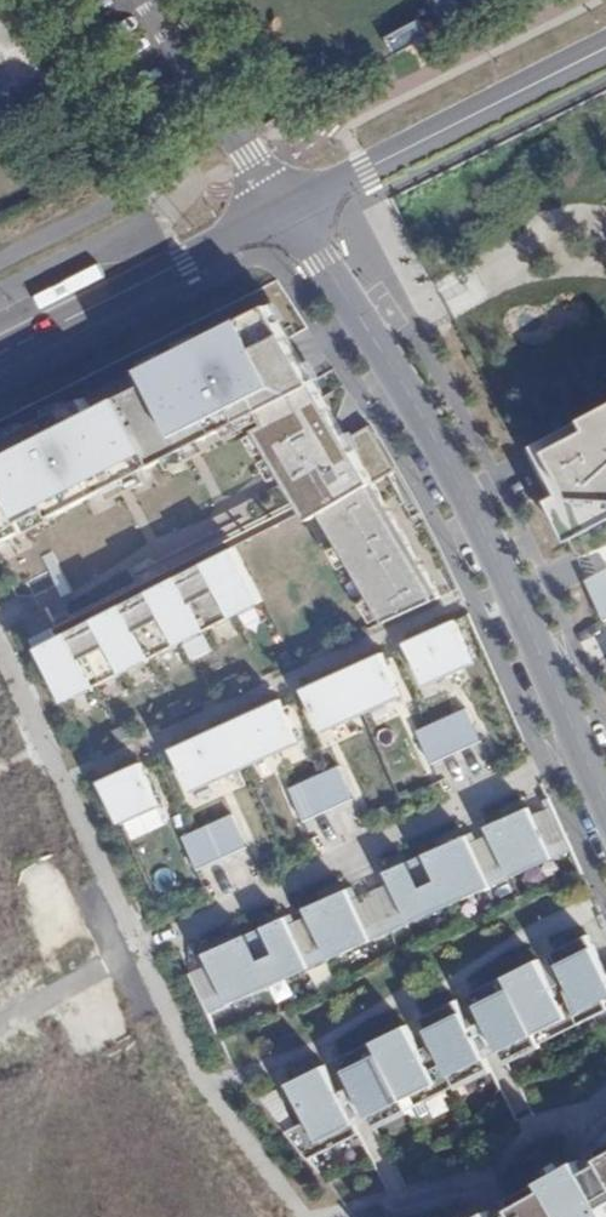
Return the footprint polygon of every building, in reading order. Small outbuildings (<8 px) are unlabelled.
[(58,87),(0,1),(0,116),(58,87)] [(417,14),(382,28),(391,48),(425,34),(417,14)] [(272,410),(279,423),(268,428),(312,523),(323,518),(376,633),(431,608),(370,490),(393,478),(369,433),(347,445),(302,356),(275,306),(150,371),(157,384),(98,414),(91,401),(0,448),(0,550),(272,410)] [(534,452),(542,467),(564,508),(557,511),(583,567),(605,554),(605,414),(534,452)] [(52,612),(31,622),(71,706),(268,604),(241,551),(67,640),(52,612)] [(460,624),(411,646),(430,687),(479,665),(460,624)] [(388,657),(349,675),(368,716),(407,698),(388,657)] [(349,675),(309,693),(327,734),(368,716),(349,675)] [(171,746),(264,706),(257,689),(164,730),(171,746)] [(287,703),(233,728),(251,769),(305,744),(287,703)] [(472,712),(448,723),(462,756),(487,745),(472,712)] [(448,723),(423,735),(438,767),(462,756),(448,723)] [(233,728),(179,752),(198,793),(251,769),(233,728)] [(133,748),(91,755),(95,773),(136,766),(133,748)] [(148,767),(108,785),(126,826),(167,808),(148,767)] [(346,769),(321,781),(336,813),(361,802),(346,769)] [(321,781),(296,792),(311,824),(336,813),(321,781)] [(554,801),(550,803),(553,811),(558,809),(554,801)] [(517,880),(560,861),(555,850),(540,817),(536,809),(494,828),(497,836),(513,869),(517,880)] [(553,811),(540,817),(555,850),(573,842),(558,809),(553,811)] [(239,818),(214,829),(229,862),(254,850),(239,818)] [(214,829),(189,840),(204,873),(229,862),(214,829)] [(481,833),(475,836),(478,844),(484,842),(481,833)] [(417,926),(498,889),(493,878),(478,844),(475,836),(393,873),(398,884),(412,914),(417,926)] [(493,878),(513,869),(497,836),(484,842),(478,844),(493,878)] [(560,861),(577,853),(573,842),(555,850),(560,861)] [(498,889),(517,880),(513,869),(493,878),(498,889)] [(398,884),(393,873),(388,876),(392,886),(398,884)] [(364,900),(359,902),(373,932),(412,914),(398,884),(392,886),(364,900)] [(359,889),(355,891),(359,902),(364,900),(359,889)] [(378,943),(373,932),(359,902),(355,891),(311,910),(315,918),(331,951),(335,962),(378,943)] [(417,926),(412,914),(373,932),(378,943),(417,926)] [(299,916),(292,919),(296,926),(302,923),(299,916)] [(302,923),(296,926),(311,960),(331,951),(315,918),(302,923)] [(296,926),(292,919),(211,956),(216,966),(229,997),(234,1008),(316,971),(311,960),(296,926)] [(594,1026),(605,1020),(605,963),(593,937),(558,955),(577,992),(594,1026)] [(311,960),(316,971),(335,962),(331,951),(311,960)] [(216,966),(211,956),(206,958),(211,969),(216,966)] [(544,962),(476,996),(512,1067),(580,1034),(562,1000),(544,962)] [(211,969),(196,976),(209,1006),(229,997),(216,966),(211,969)] [(577,992),(562,1000),(580,1034),(594,1026),(577,992)] [(229,997),(209,1006),(214,1017),(234,1008),(229,997)] [(462,1003),(426,1021),(462,1092),(498,1075),(462,1003)] [(348,1060),(384,1132),(418,1115),(401,1081),(434,1064),(415,1026),(348,1060)] [(333,1068),(298,1085),(317,1123),(303,1130),(294,1134),(317,1161),(368,1136),(333,1068)] [(284,1092),(266,1101),(294,1134),(303,1130),(284,1092)] [(591,1162),(521,1201),(529,1216),(605,1216),(605,1190),(591,1162)]
